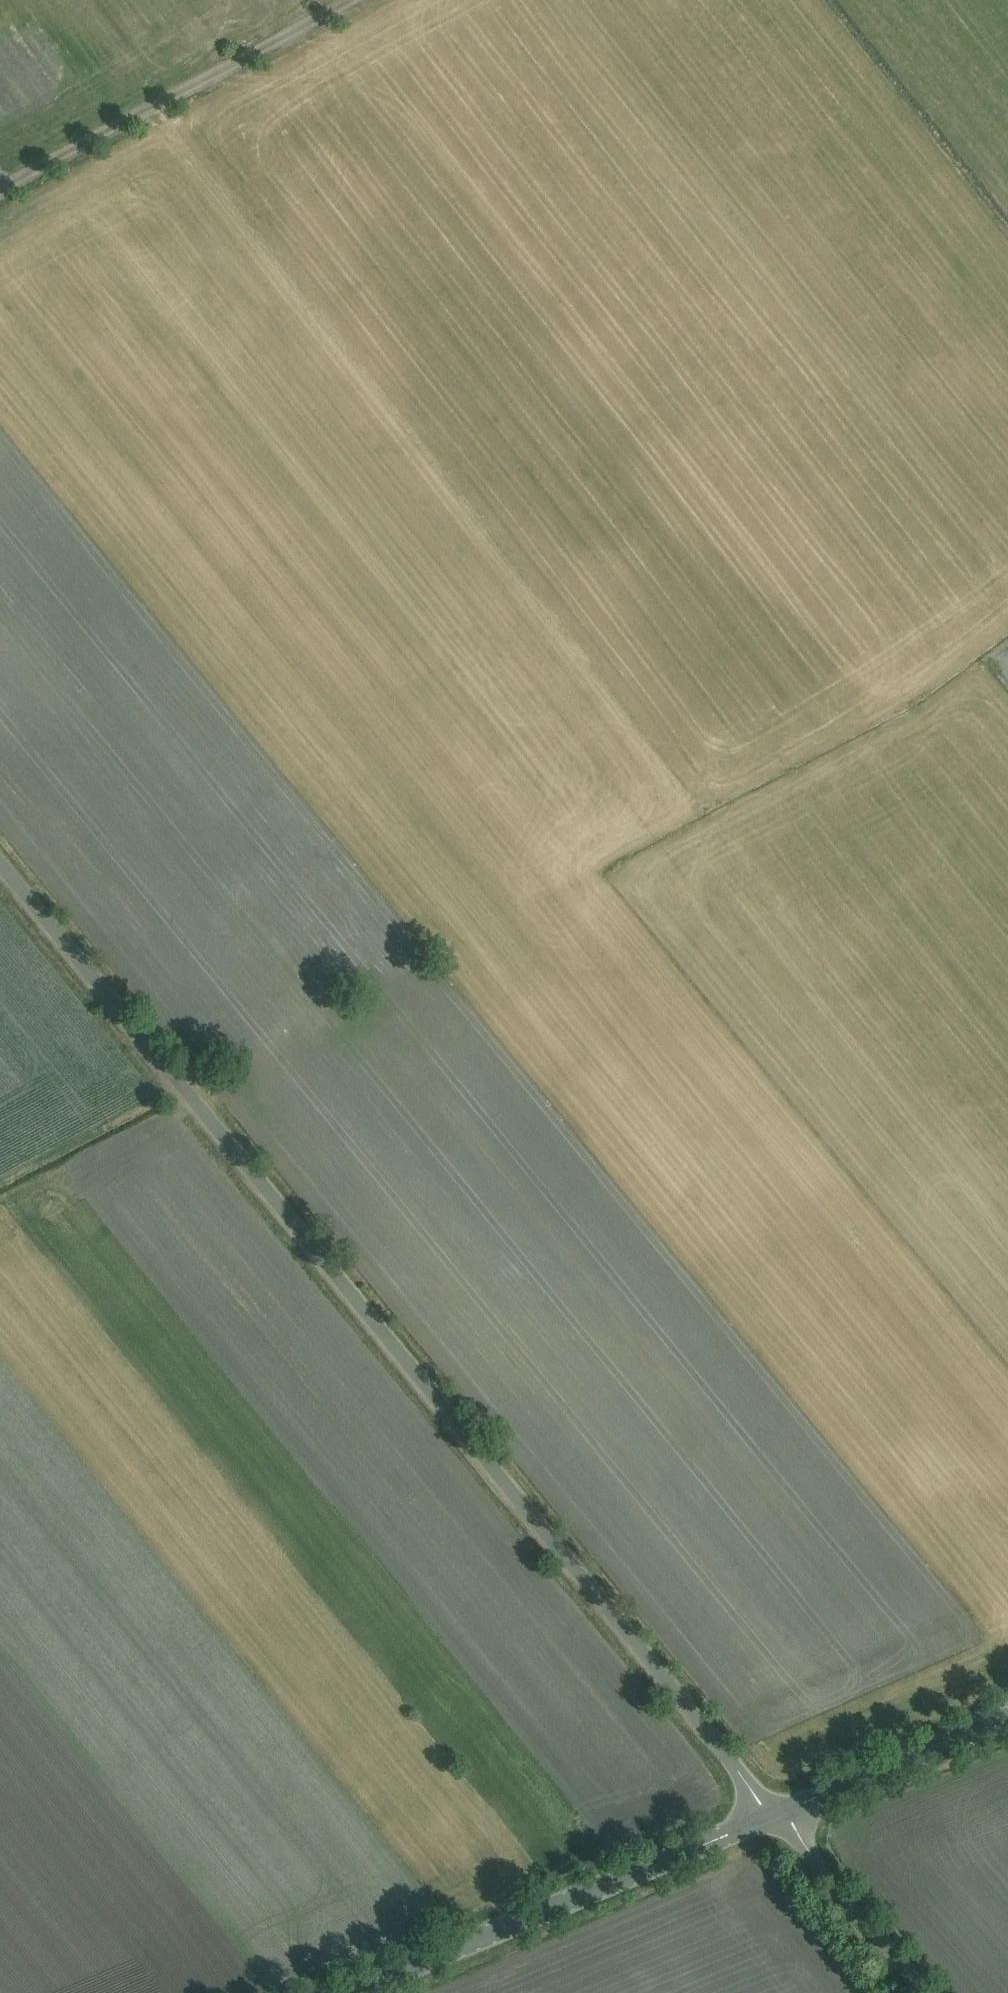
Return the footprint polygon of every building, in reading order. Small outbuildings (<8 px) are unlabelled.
[(168,1133),(180,1151),(187,1146),(175,1128),(168,1133)]
